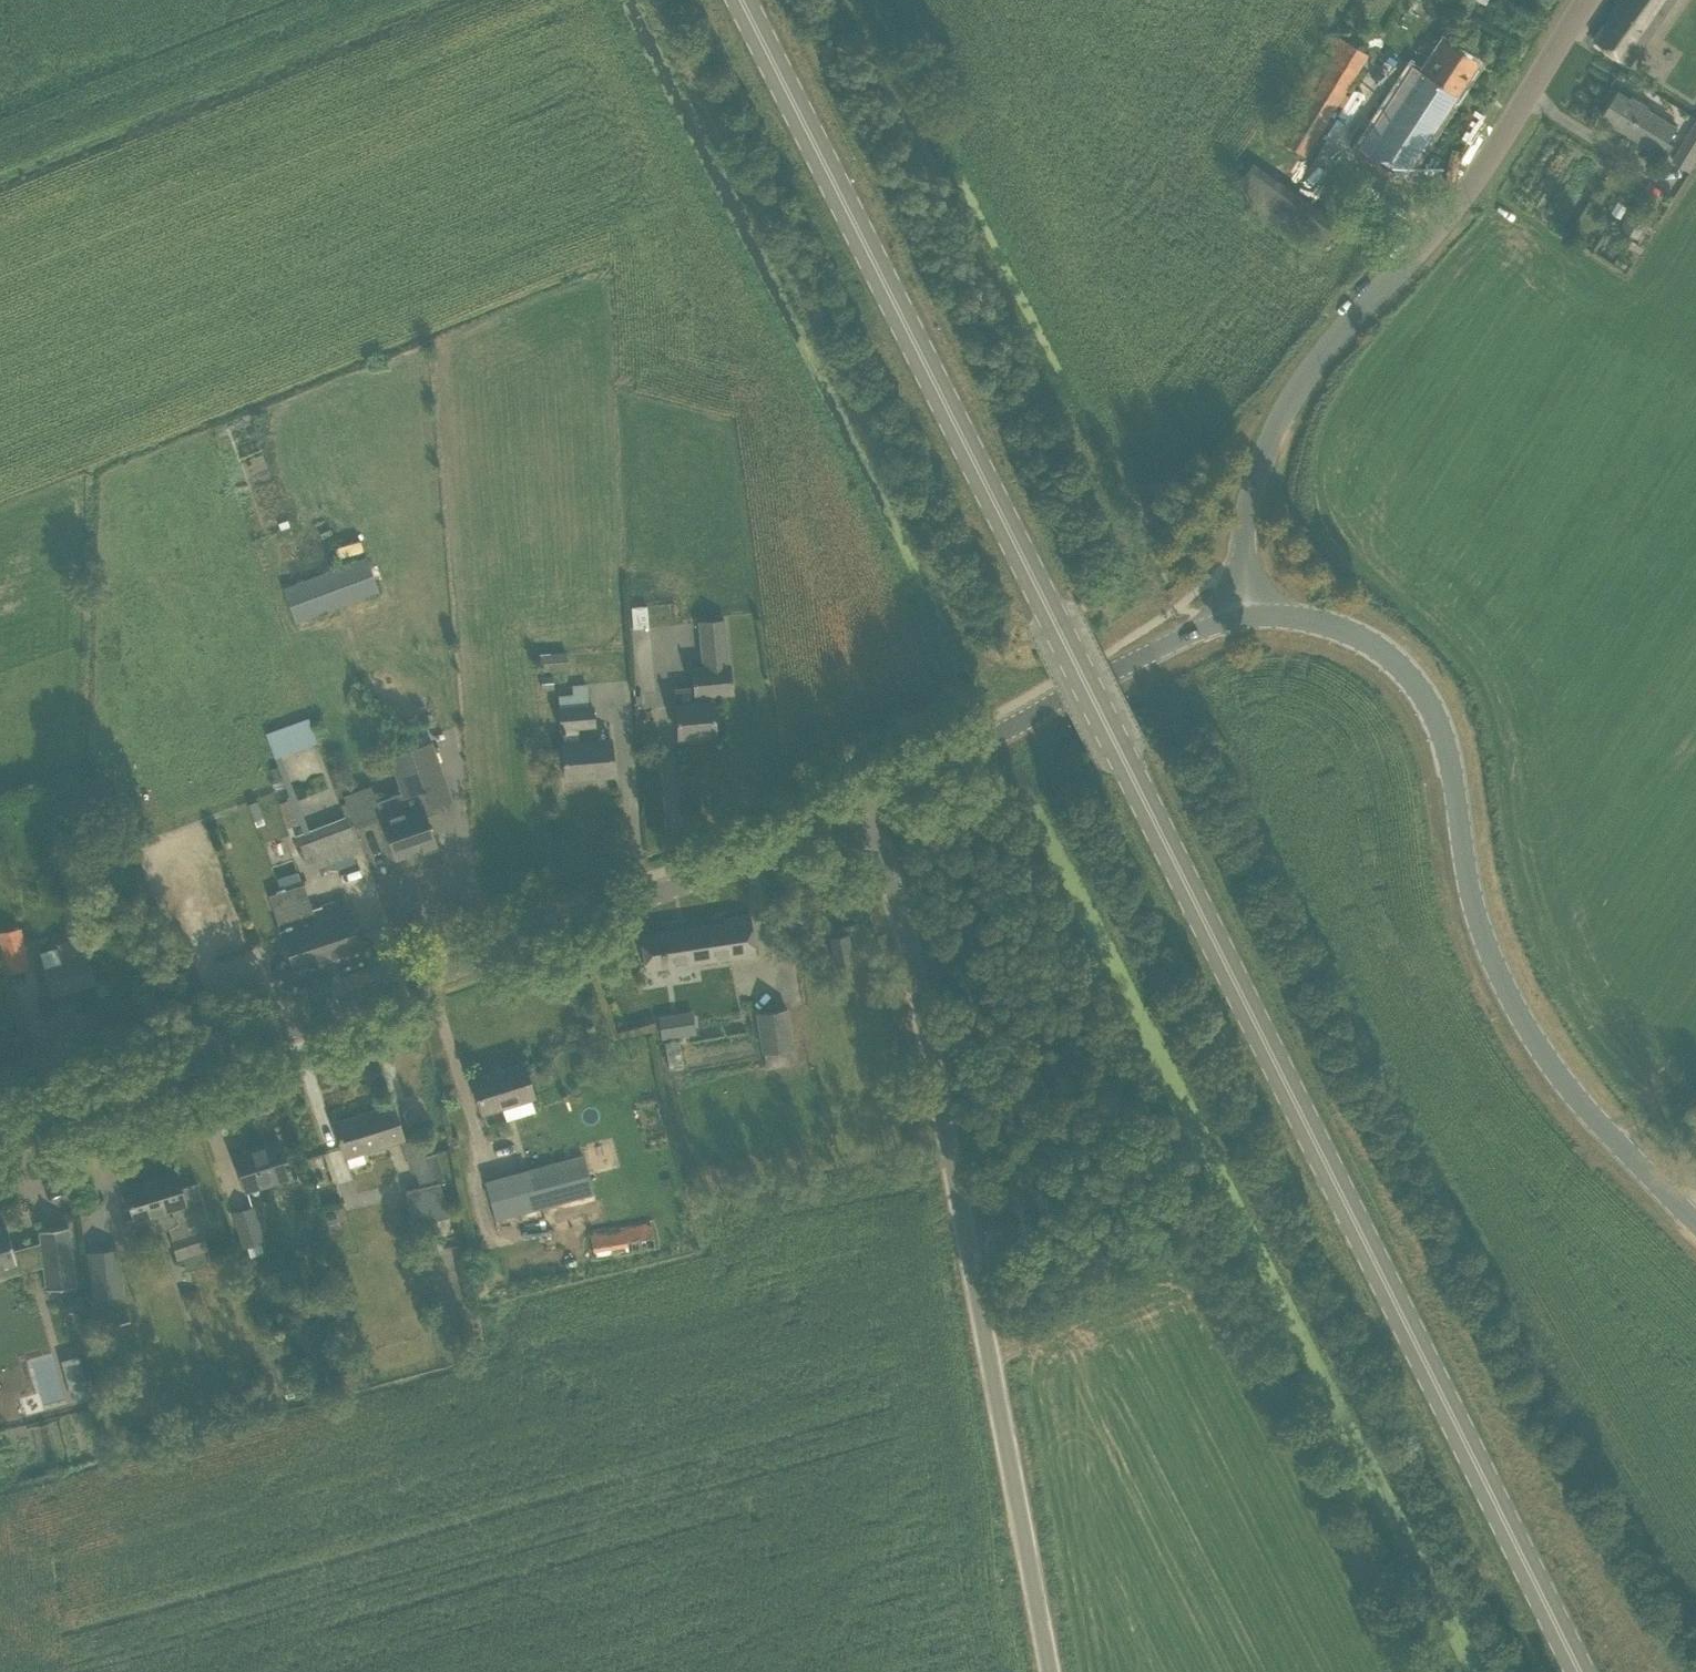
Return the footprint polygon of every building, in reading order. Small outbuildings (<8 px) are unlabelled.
[(1613,53),(1628,63),(1672,0),(1622,0),(1594,40),(1613,53)] [(1306,155),(1368,54),(1341,38),(1327,60),(1323,58),(1275,137),(1306,155)] [(1421,72),(1412,65),(1358,149),(1401,177),(1477,61),(1443,39),(1421,72)] [(1622,129),(1662,155),(1667,158),(1675,146),(1669,142),(1679,128),(1648,109),(1650,105),(1632,95),(1631,98),(1619,91),(1603,118),(1622,129)] [(1690,170),(1695,160),(1695,123),(1673,160),(1690,170)] [(1281,182),(1259,212),(1311,250),(1314,253),(1336,223),(1281,182)] [(1621,227),(1639,239),(1650,222),(1632,211),(1621,227)] [(1620,256),(1615,264),(1625,270),(1630,262),(1620,256)] [(367,557),(283,589),(296,623),(380,592),(379,590),(378,586),(367,557)] [(633,628),(649,627),(647,604),(631,606),(633,628)] [(728,664),(724,619),(699,621),(703,667),(692,668),(695,695),(697,695),(697,702),(675,704),(678,735),(715,732),(712,693),(732,691),(729,664),(728,664)] [(566,652),(539,654),(540,671),(568,669),(566,652)] [(552,674),(541,675),(542,688),(553,687),(552,674)] [(610,738),(589,740),(579,741),(579,729),(594,728),(592,706),(560,708),(563,756),(565,778),(614,773),(610,738)] [(270,731),(280,757),(323,740),(313,715),(270,731)] [(388,755),(401,791),(375,800),(381,818),(395,856),(421,846),(423,851),(436,846),(423,810),(451,799),(429,740),(388,755)] [(342,772),(332,776),(339,795),(350,791),(342,772)] [(303,834),(297,836),(307,864),(315,861),(317,867),(363,849),(355,827),(350,815),(309,830),(309,831),(303,834)] [(303,884),(269,895),(274,908),(286,948),(294,970),(361,947),(354,926),(344,896),(320,903),(324,916),(315,919),(311,909),(303,884)] [(723,922),(640,934),(643,956),(645,970),(731,957),(742,956),(755,954),(755,950),(749,913),(723,917),(723,922)] [(19,927),(0,932),(0,939),(8,972),(29,967),(19,927)] [(847,932),(829,936),(835,965),(853,962),(847,932)] [(88,959),(83,942),(82,937),(57,944),(61,960),(43,964),(45,972),(52,993),(94,981),(88,959)] [(757,1013),(763,1053),(793,1049),(786,1008),(757,1013)] [(669,1013),(657,1015),(658,1024),(661,1038),(667,1037),(672,1036),(669,1013)] [(770,1065),(799,1060),(797,1048),(768,1053),(770,1065)] [(472,1078),(482,1110),(533,1095),(523,1062),(472,1078)] [(364,1162),(361,1151),(402,1138),(392,1104),(334,1121),(344,1156),(347,1155),(350,1166),(364,1162)] [(421,1137),(402,1143),(410,1173),(424,1169),(430,1167),(426,1156),(421,1137)] [(279,1139),(234,1153),(245,1189),(290,1176),(279,1139)] [(582,1153),(485,1180),(496,1221),(554,1205),(594,1194),(582,1153)] [(208,1250),(201,1227),(211,1224),(197,1181),(180,1186),(176,1171),(125,1187),(134,1216),(126,1219),(132,1240),(169,1228),(179,1259),(183,1258),(187,1271),(211,1263),(207,1250),(208,1250)] [(440,1183),(406,1191),(408,1206),(413,1225),(449,1216),(445,1203),(440,1183)] [(248,1247),(263,1242),(252,1208),(236,1213),(248,1247)] [(335,1213),(326,1216),(328,1226),(338,1224),(335,1213)] [(591,1245),(594,1260),(656,1248),(651,1223),(590,1235),(591,1245)] [(43,1265),(45,1288),(76,1285),(75,1283),(68,1227),(69,1227),(68,1225),(39,1229),(39,1230),(41,1242),(13,1250),(6,1224),(5,1224),(5,1225),(0,1226),(0,1277),(43,1265)] [(120,1273),(91,1276),(93,1297),(122,1293),(120,1273)] [(198,1289),(183,1294),(188,1309),(202,1304),(198,1289)] [(79,1356),(62,1360),(73,1401),(90,1397),(79,1356)] [(267,1361),(254,1364),(258,1380),(271,1376),(267,1361)]
